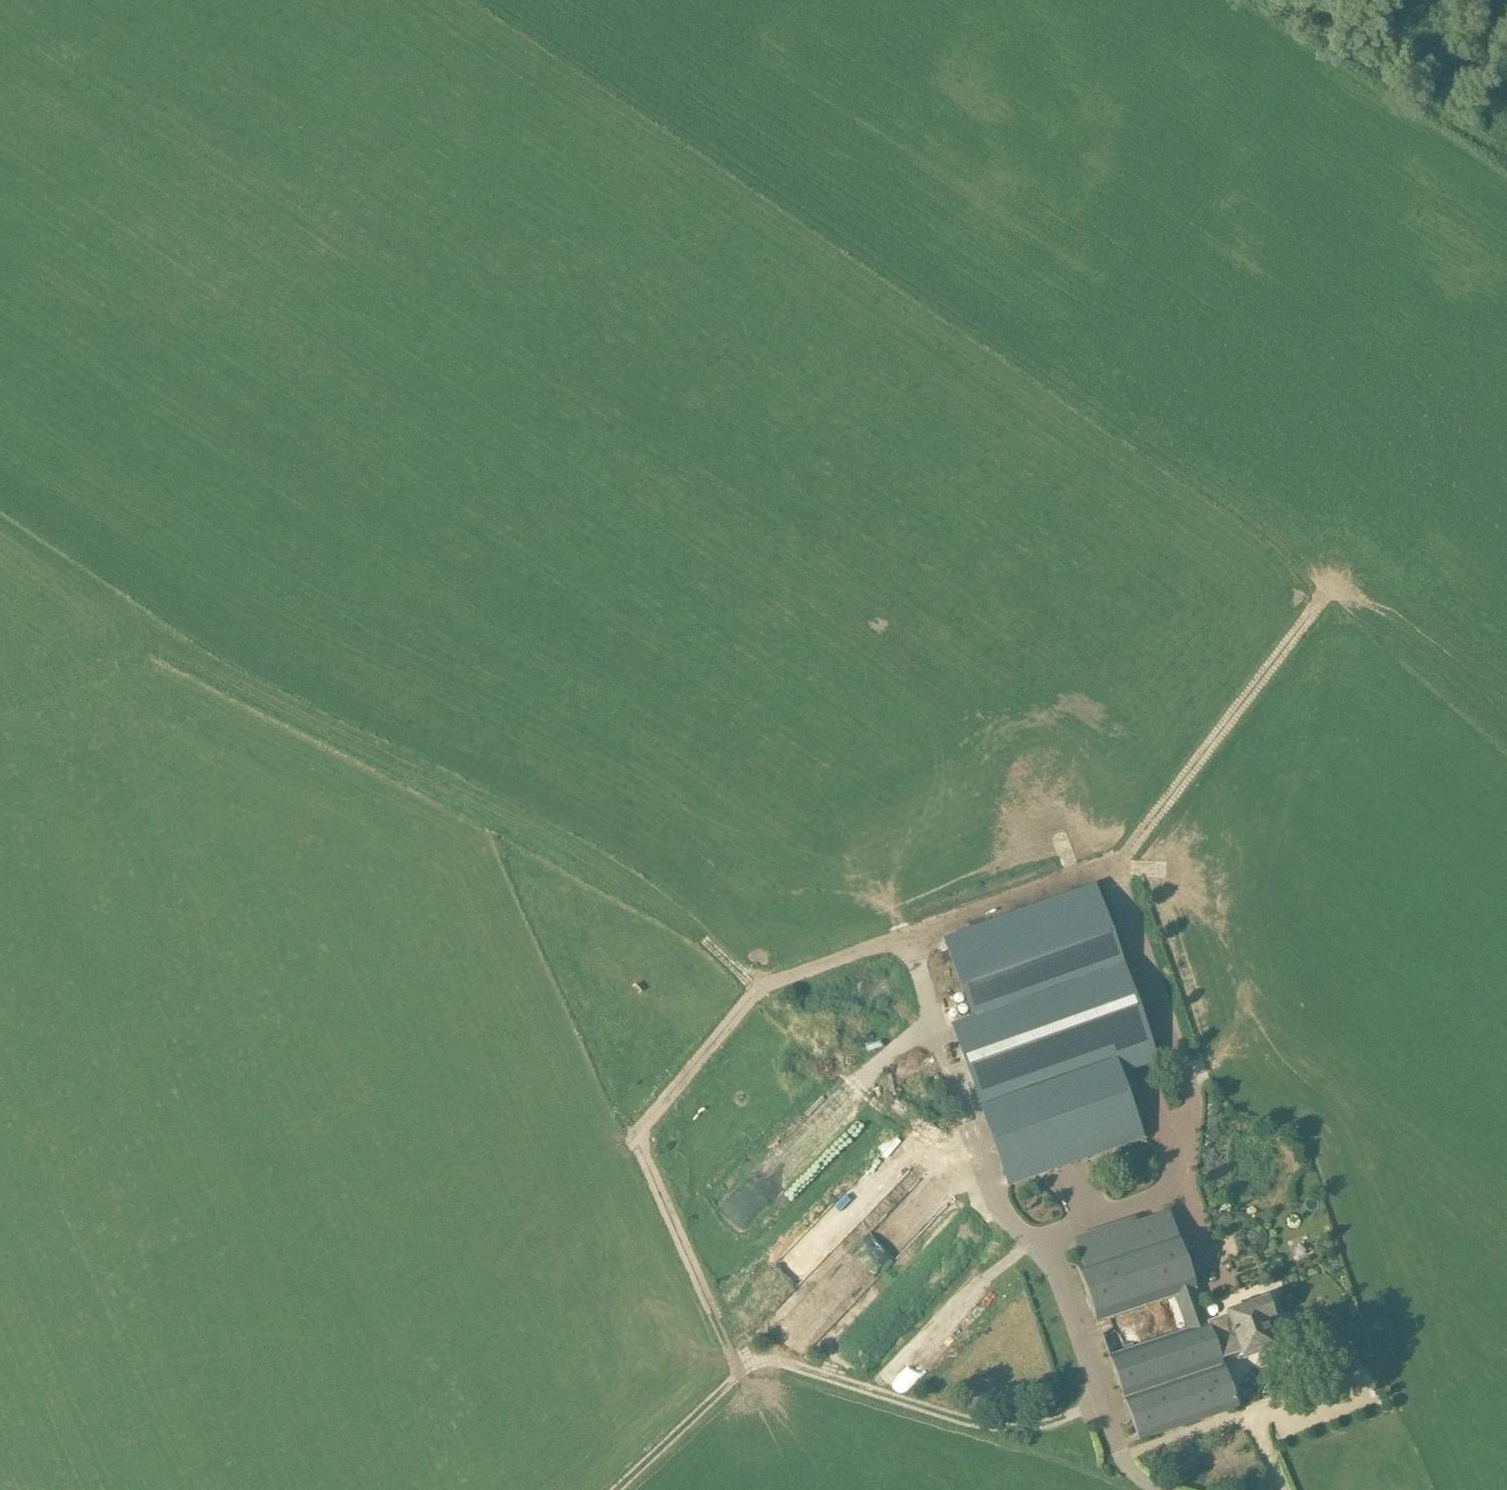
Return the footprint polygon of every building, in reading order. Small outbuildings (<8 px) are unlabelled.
[(1157,1061),(1096,889),(946,942),(973,1017),(952,1025),(1009,1186),(1143,1139),(1121,1074),(1157,1061)] [(1208,1323),(1209,1323),(1169,1211),(1133,1223),(1131,1218),(1074,1238),(1084,1268),(1080,1270),(1139,1442),(1240,1407),(1222,1359),(1211,1326),(1209,1327),(1208,1323)] [(1211,1326),(1222,1359),(1241,1352),(1243,1358),(1276,1346),(1271,1332),(1278,1329),(1275,1318),(1268,1298),(1226,1313),(1228,1316),(1209,1323),(1208,1323),(1209,1327),(1211,1326)]
